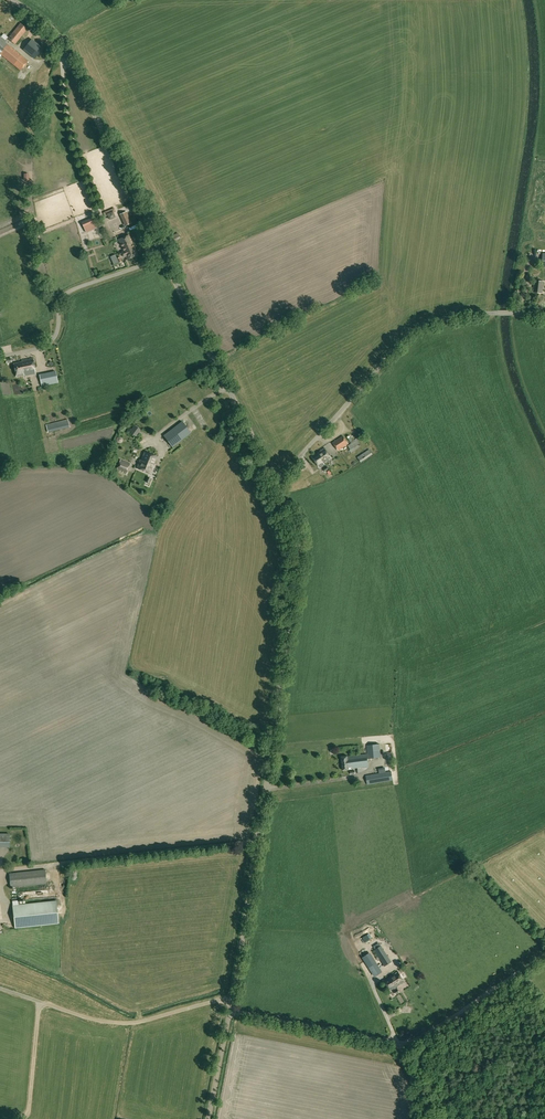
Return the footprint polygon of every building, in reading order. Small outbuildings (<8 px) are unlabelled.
[(27,29),(20,23),(8,39),(15,44),(27,29)] [(20,71),(28,61),(5,42),(6,41),(0,36),(0,54),(20,71)] [(33,38),(24,49),(35,59),(44,48),(33,38)] [(108,215),(110,219),(115,217),(113,213),(116,212),(114,208),(104,213),(105,216),(108,215)] [(124,221),(126,225),(131,223),(126,212),(120,215),(124,222),(124,221)] [(81,222),(84,228),(95,223),(92,217),(81,222)] [(84,228),(86,233),(97,228),(95,223),(84,228)] [(169,238),(172,243),(180,238),(178,233),(169,238)] [(125,255),(127,259),(138,255),(129,235),(118,239),(123,251),(123,252),(124,255),(125,255)] [(533,292),(543,293),(544,281),(535,280),(533,292)] [(13,364),(16,377),(24,375),(24,376),(35,374),(35,372),(35,371),(33,358),(22,360),(22,362),(13,364)] [(39,375),(42,386),(58,383),(56,372),(39,375)] [(46,425),(48,432),(70,427),(68,420),(46,425)] [(164,436),(172,447),(191,433),(182,421),(164,436)] [(130,432),(136,436),(141,430),(135,426),(130,432)] [(333,443),(338,450),(348,444),(343,436),(333,443)] [(350,450),(352,454),(355,452),(356,451),(355,450),(361,446),(356,438),(351,442),(351,443),(348,446),(350,450)] [(356,455),(361,462),(373,454),(368,446),(356,455)] [(312,457),(320,468),(325,464),(324,463),(332,458),(325,448),(312,457)] [(136,469),(151,475),(155,465),(153,464),(157,456),(145,452),(141,461),(140,460),(136,469)] [(122,472),(126,474),(131,464),(120,460),(116,470),(120,472),(121,471),(122,472)] [(367,745),(368,759),(381,757),(379,744),(367,745)] [(341,756),(343,770),(349,769),(352,769),(352,768),(369,766),(367,754),(347,756),(347,755),(341,756)] [(375,773),(391,770),(390,765),(374,767),(375,773)] [(366,775),(367,784),(393,780),(391,771),(366,775)] [(9,847),(9,834),(0,834),(0,847),(9,847)] [(9,874),(10,887),(47,883),(45,870),(9,874)] [(12,905),(15,927),(59,923),(57,901),(18,905),(18,900),(12,901),(13,905),(12,905)] [(380,959),(380,960),(383,958),(387,955),(381,946),(374,950),(378,956),(380,959)] [(363,957),(374,976),(380,972),(368,954),(363,957)] [(384,980),(390,990),(404,982),(398,971),(384,980)]
